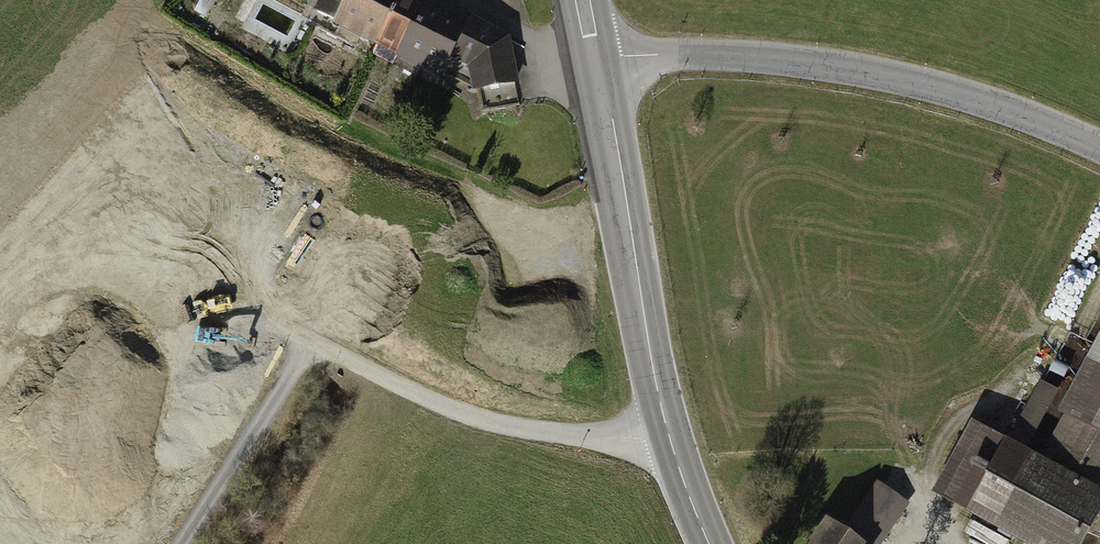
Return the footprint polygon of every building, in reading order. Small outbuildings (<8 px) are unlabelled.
[(318,15),(376,46),(400,0),(326,0),(318,15)] [(423,0),(400,0),(376,46),(399,58),(429,3),(423,0)] [(465,22),(429,3),(399,58),(436,78),(465,22)] [(510,41),(465,22),(436,78),(443,80),(455,67),(471,70),(474,93),(520,85),(510,41)] [(1061,424),(1099,445),(1099,331),(1051,418),(1061,424)] [(1099,506),(1099,445),(1061,424),(1037,467),(1023,459),(1064,383),(1052,376),(1042,393),(1037,391),(1005,449),(967,428),(925,504),(998,543),(1079,543),(1099,506)] [(918,491),(895,479),(889,491),(912,502),(918,491)] [(847,543),(880,543),(904,508),(865,483),(832,534),(847,543)] [(811,543),(838,543),(820,531),(811,543)]
